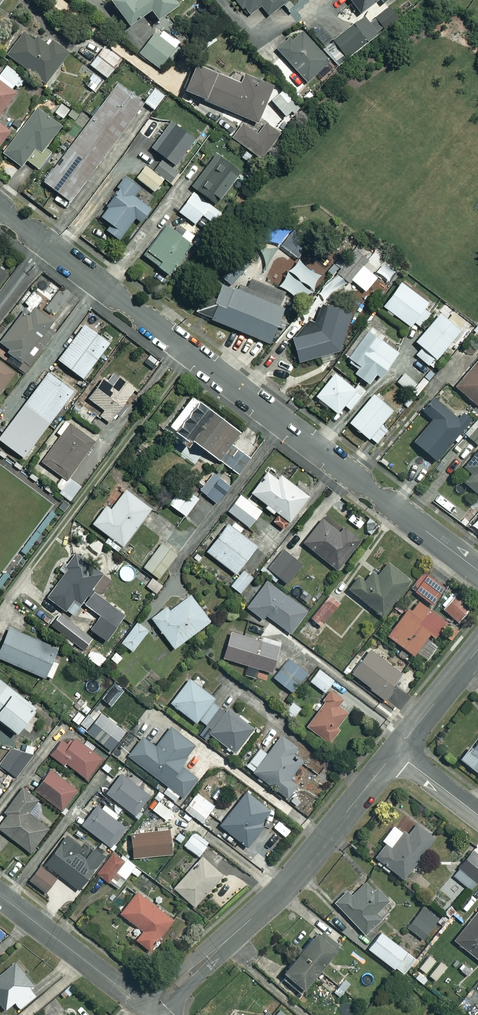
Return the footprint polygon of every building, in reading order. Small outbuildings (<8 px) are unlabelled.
[(107,2),(125,27),(147,10),(154,20),(173,5),(170,0),(110,0),(107,2)] [(246,15),(259,6),(267,16),(285,2),(283,0),(235,0),(246,15)] [(358,14),(376,0),(347,0),(358,14)] [(367,41),(353,24),(330,43),(344,59),(367,41)] [(45,47),(24,30),(5,55),(43,84),(66,53),(50,41),(45,47)] [(160,70),(180,45),(161,30),(156,37),(150,33),(136,52),(160,70)] [(329,64),(300,30),(276,50),(305,84),(329,64)] [(120,59),(102,47),(89,65),(106,78),(120,59)] [(239,85),(192,63),(180,89),(253,124),(270,88),(244,75),(239,85)] [(15,93),(10,90),(21,76),(5,64),(0,70),(0,112),(15,93)] [(100,78),(91,74),(85,86),(94,91),(100,78)] [(140,107),(113,87),(89,119),(83,114),(59,144),(65,149),(40,181),(67,202),(140,107)] [(164,95),(154,87),(142,102),(152,110),(164,95)] [(295,106),(280,92),(270,102),(285,117),(295,106)] [(68,109),(60,103),(53,112),(62,119),(68,109)] [(59,126),(36,108),(2,154),(19,167),(24,160),(37,169),(50,152),(43,147),(59,126)] [(192,140),(168,122),(149,147),(172,165),(192,140)] [(9,130),(0,123),(0,142),(9,130)] [(277,133),(264,124),(256,135),(241,125),(231,139),(259,159),(277,133)] [(237,172),(214,155),(190,186),(213,204),(237,172)] [(178,171),(160,159),(152,171),(169,183),(178,171)] [(162,179),(143,165),(134,177),(153,191),(162,179)] [(140,188),(124,177),(97,216),(109,224),(104,231),(117,239),(132,217),(138,222),(148,208),(134,198),(140,188)] [(218,213),(191,192),(177,212),(193,224),(200,214),(211,223),(218,213)] [(184,231),(176,224),(170,231),(165,227),(142,255),(166,275),(190,246),(179,237),(184,231)] [(334,255),(320,244),(313,254),(326,264),(334,255)] [(366,258),(354,249),(335,274),(347,283),(349,280),(364,291),(375,276),(361,265),(366,258)] [(230,284),(249,263),(238,253),(218,274),(230,284)] [(341,264),(335,259),(326,270),(332,276),(341,264)] [(432,308),(398,283),(381,307),(408,326),(412,321),(419,326),(432,308)] [(219,284),(205,317),(265,341),(279,308),(219,284)] [(339,350),(352,309),(327,302),(318,329),(290,337),(296,361),(339,350)] [(0,339),(0,344),(7,349),(4,352),(21,364),(18,368),(23,373),(48,339),(42,334),(51,321),(33,308),(29,315),(22,310),(0,339)] [(457,331),(437,314),(413,342),(420,348),(414,355),(427,366),(457,331)] [(383,337),(366,324),(344,353),(349,357),(346,361),(355,368),(351,373),(365,384),(373,373),(378,377),(396,354),(380,341),(383,337)] [(107,343),(82,325),(56,360),(81,379),(107,343)] [(454,388),(477,407),(477,357),(454,388)] [(0,362),(0,392),(15,374),(0,362)] [(426,382),(406,367),(395,381),(415,396),(426,382)] [(47,373),(0,432),(0,442),(20,458),(72,392),(47,373)] [(132,389),(112,373),(106,380),(102,377),(86,397),(101,409),(97,415),(106,422),(132,389)] [(356,384),(351,389),(332,374),(314,396),(335,413),(342,405),(348,409),(364,390),(356,384)] [(368,437),(375,443),(385,430),(378,424),(391,410),(372,394),(347,423),(367,440),(368,437)] [(189,397),(167,426),(173,431),(170,436),(183,446),(189,439),(235,475),(247,459),(233,448),(242,437),(189,397)] [(456,418),(429,398),(419,412),(430,420),(412,444),(436,461),(468,417),(461,411),(456,418)] [(93,440),(69,423),(40,462),(65,479),(93,440)] [(468,437),(477,444),(477,443),(477,425),(468,437)] [(462,467),(468,472),(461,481),(477,496),(477,448),(462,467)] [(264,472),(249,494),(263,504),(261,507),(272,515),(274,511),(277,513),(271,523),(282,530),(306,495),(278,475),(275,480),(264,472)] [(227,486),(212,474),(199,491),(214,503),(227,486)] [(79,486),(68,478),(58,493),(69,501),(79,486)] [(149,509),(125,490),(110,509),(104,505),(90,523),(120,546),(149,509)] [(260,511),(239,495),(227,511),(247,527),(260,511)] [(241,527),(229,519),(205,553),(234,573),(254,546),(236,533),(241,527)] [(338,533),(320,520),(302,545),(336,570),(360,539),(343,526),(338,533)] [(301,567),(283,551),(267,569),(286,585),(301,567)] [(100,574),(71,553),(58,571),(62,574),(39,608),(56,620),(63,609),(72,615),(81,602),(84,605),(79,613),(94,623),(90,629),(105,640),(124,613),(90,589),(100,574)] [(409,580),(385,562),(375,576),(371,572),(366,579),(358,574),(346,590),(381,617),(409,580)] [(252,577),(242,569),(229,585),(238,593),(252,577)] [(442,590),(422,573),(410,588),(430,605),(442,590)] [(161,586),(151,578),(145,586),(154,594),(161,586)] [(305,610),(263,582),(245,608),(261,619),(264,615),(290,633),(305,610)] [(209,620),(188,594),(167,611),(164,607),(149,619),(173,648),(209,620)] [(336,603),(326,595),(309,619),(319,626),(336,603)] [(468,608),(454,596),(442,610),(456,622),(468,608)] [(385,634),(410,655),(412,653),(424,662),(437,647),(425,637),(428,634),(431,637),(443,623),(415,599),(385,634)] [(147,631),(135,622),(120,643),(131,651),(147,631)] [(58,648),(8,627),(0,645),(0,657),(46,676),(58,648)] [(277,646),(228,632),(221,659),(269,672),(277,646)] [(415,686),(369,649),(349,673),(395,710),(415,686)] [(116,665),(124,657),(116,650),(108,658),(116,665)] [(305,673),(286,659),(272,678),(291,692),(305,673)] [(332,680),(317,669),(308,681),(322,692),(332,680)] [(0,679),(0,717),(16,729),(34,705),(0,679)] [(170,702),(193,722),(197,716),(204,721),(218,704),(189,679),(170,702)] [(341,700),(330,692),(304,726),(325,742),(347,714),(337,706),(341,700)] [(71,710),(57,700),(51,708),(64,718),(71,710)] [(300,707),(292,701),(283,711),(291,718),(300,707)] [(226,707),(222,712),(217,708),(204,724),(209,728),(206,732),(233,753),(252,729),(226,707)] [(126,732),(100,712),(96,717),(90,713),(80,725),(112,750),(126,732)] [(142,734),(127,752),(168,786),(164,792),(176,803),(197,778),(179,764),(194,746),(170,727),(155,745),(142,734)] [(298,745),(282,732),(267,750),(262,746),(246,765),(285,797),(297,782),(290,777),(302,762),(291,754),(298,745)] [(86,737),(82,741),(75,736),(68,744),(61,739),(50,753),(64,765),(67,762),(90,781),(107,762),(92,750),(95,745),(86,737)] [(460,761),(477,775),(477,737),(460,761)] [(14,744),(0,762),(0,764),(15,775),(29,756),(14,744)] [(76,789),(50,768),(34,788),(61,809),(76,789)] [(133,773),(129,778),(121,772),(106,791),(135,814),(150,794),(137,785),(141,780),(133,773)] [(3,811),(7,814),(0,825),(0,828),(32,850),(49,826),(38,819),(42,810),(39,801),(20,786),(3,811)] [(270,809),(246,790),(219,823),(246,845),(262,825),(259,823),(270,809)] [(214,804),(196,791),(184,808),(201,821),(214,804)] [(173,808),(160,798),(152,809),(165,818),(173,808)] [(128,821),(99,799),(81,823),(110,844),(128,821)] [(406,834),(403,832),(393,846),(387,841),(377,856),(406,876),(436,832),(416,818),(406,834)] [(170,853),(169,830),(131,832),(132,855),(170,853)] [(207,843),(192,832),(183,845),(198,855),(207,843)] [(94,870),(105,855),(95,847),(91,852),(65,833),(43,862),(79,889),(94,870)] [(105,855),(94,870),(118,888),(131,871),(137,876),(141,870),(111,848),(106,855),(105,855)] [(471,850),(453,876),(471,889),(477,879),(477,855),(471,850)] [(222,874),(202,855),(173,886),(193,904),(222,874)] [(392,905),(367,879),(351,894),(347,890),(335,902),(364,932),(392,905)] [(120,912),(135,923),(124,937),(132,943),(136,938),(149,949),(173,918),(137,889),(120,912)] [(440,919),(424,905),(407,925),(422,939),(440,919)] [(454,937),(477,959),(477,910),(454,937)] [(318,927),(278,974),(289,983),(286,987),(294,994),(338,944),(318,927)] [(415,957),(380,931),(368,947),(403,974),(415,957)] [(449,949),(441,949),(441,968),(449,968),(449,949)] [(34,984),(14,961),(0,972),(0,1002),(5,1008),(14,1000),(19,1006),(35,993),(30,987),(34,984)] [(474,969),(468,962),(459,969),(466,977),(474,969)] [(344,979),(334,970),(328,976),(337,986),(344,979)] [(256,1011),(259,1013),(257,1014),(275,1014),(262,1004),(256,1011)] [(58,1005),(47,1014),(67,1014),(58,1005)]
